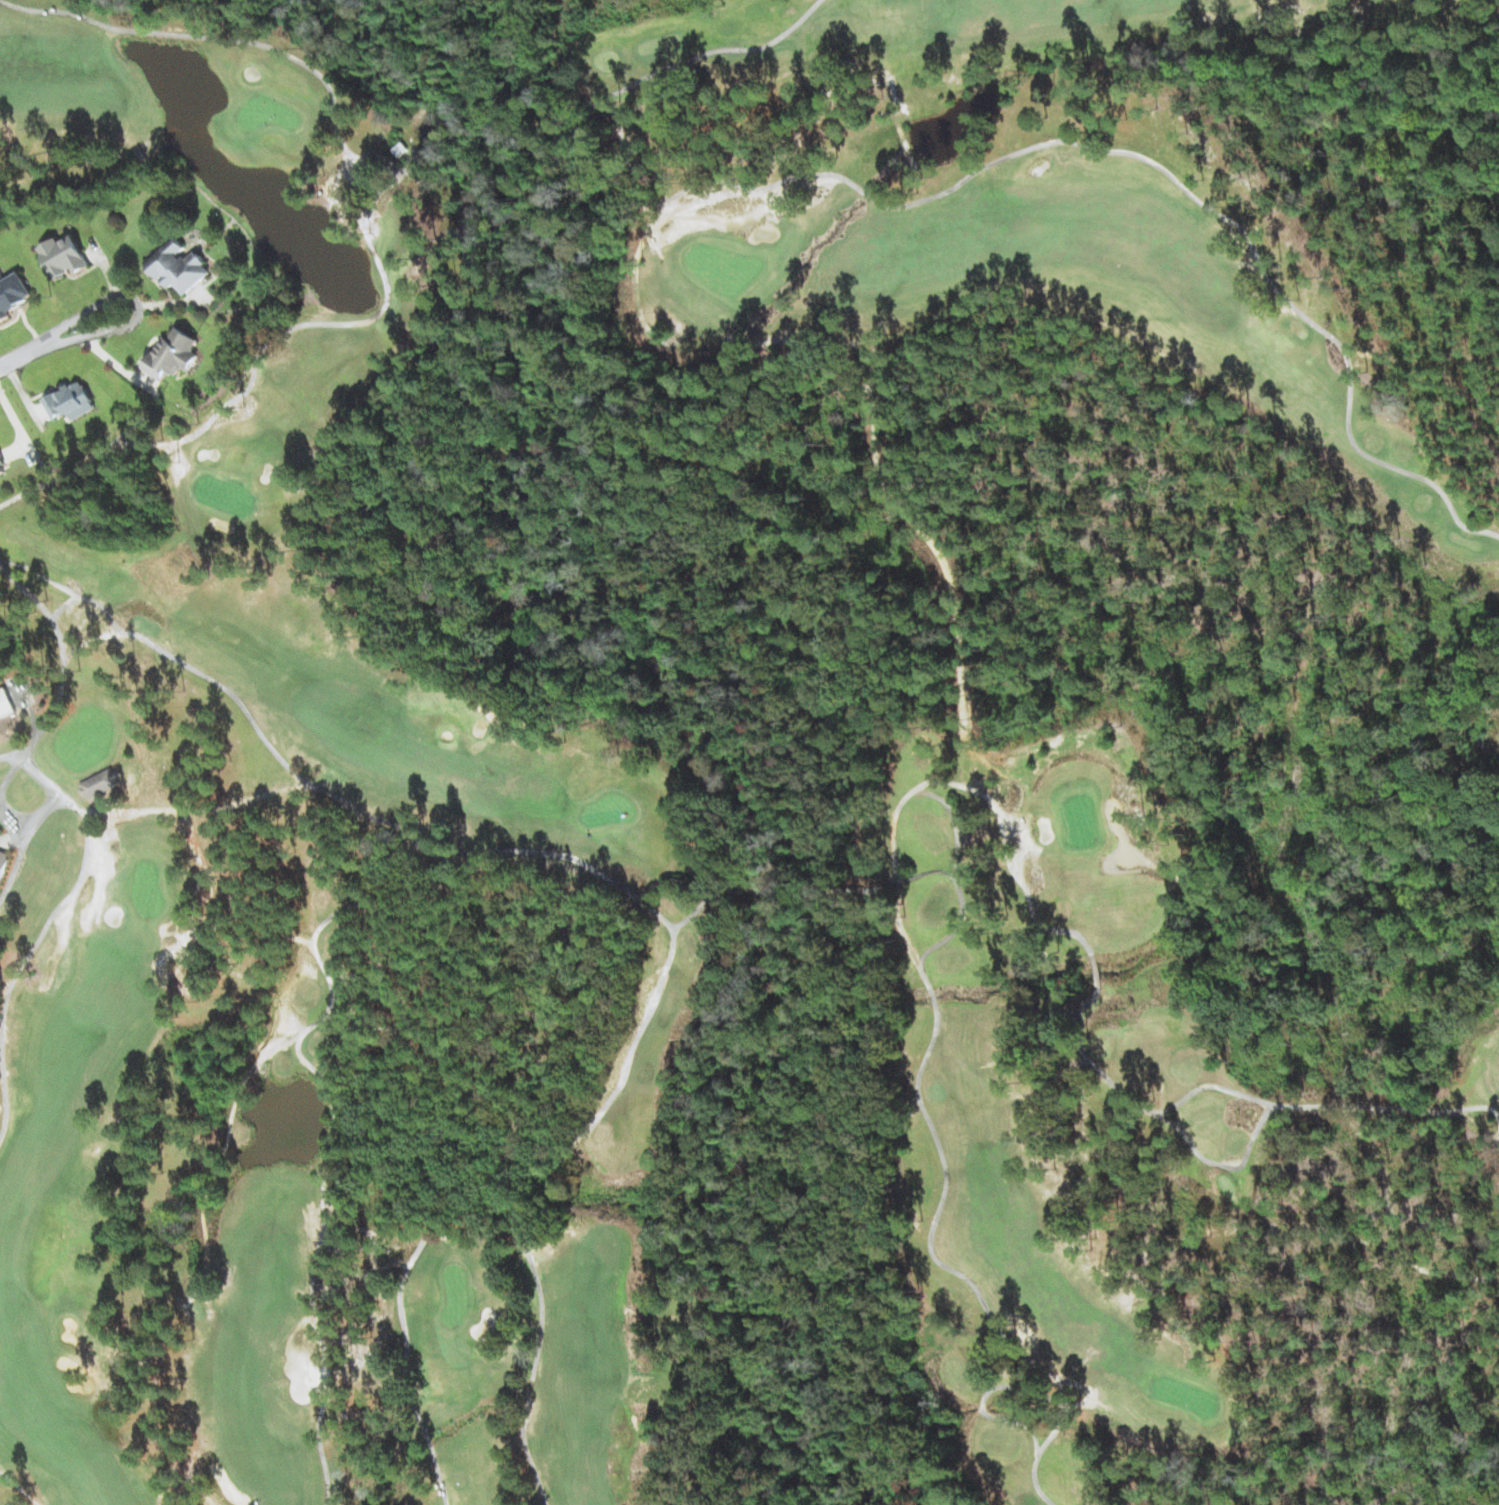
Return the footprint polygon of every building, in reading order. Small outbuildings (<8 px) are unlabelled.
[(39,247),(57,279),(74,270),(76,274),(92,265),(74,234),(60,242),(57,237),(39,247)] [(184,295),(213,271),(196,251),(186,260),(181,254),(187,248),(177,237),(147,263),(169,289),(174,284),(184,295)] [(13,316),(10,310),(35,296),(21,270),(0,281),(0,323),(13,316)] [(200,339),(177,326),(169,339),(162,335),(142,369),(162,381),(167,372),(176,377),(181,368),(188,372),(198,354),(193,351),(200,339)] [(43,398),(53,419),(68,412),(72,420),(97,409),(84,380),(43,398)] [(8,472),(0,450),(0,476),(8,472)] [(17,711),(7,687),(0,690),(0,718),(17,711)] [(1,886),(11,853),(0,850),(0,886),(1,886)]
